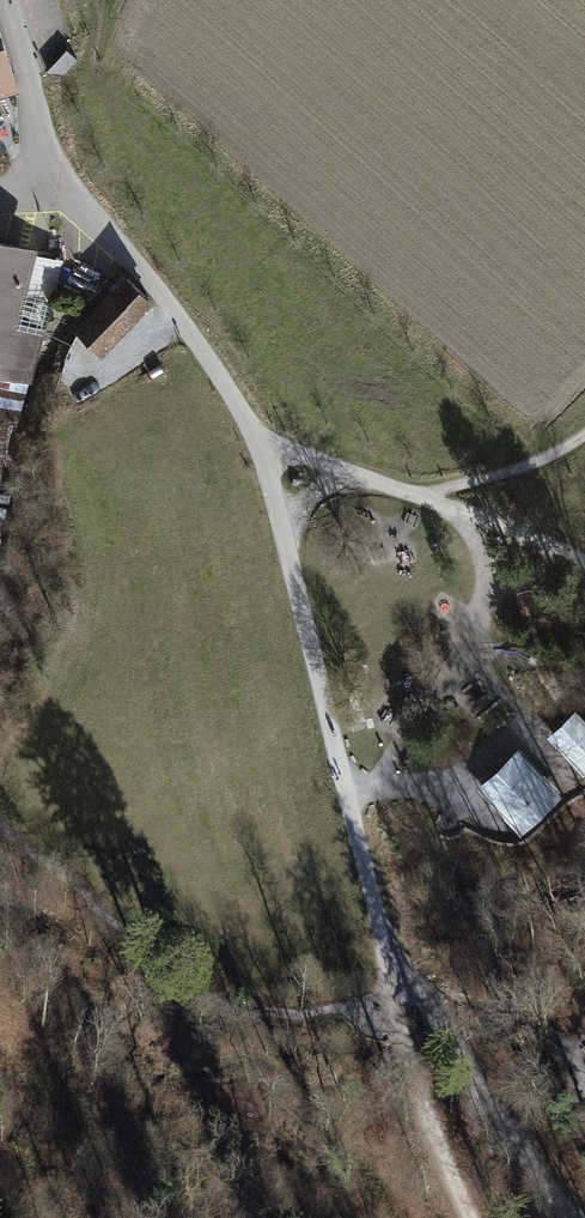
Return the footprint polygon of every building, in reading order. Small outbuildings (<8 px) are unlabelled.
[(16,83),(0,30),(0,89),(16,83)] [(77,60),(67,50),(47,71),(63,74),(77,60)] [(15,421),(37,330),(7,322),(13,298),(23,256),(25,249),(0,243),(0,418),(15,421)] [(53,263),(23,256),(13,298),(43,306),(53,263)] [(78,332),(100,352),(149,299),(128,279),(78,332)] [(547,736),(583,775),(584,772),(584,719),(576,709),(547,736)] [(518,748),(476,787),(521,835),(563,795),(518,748)]
